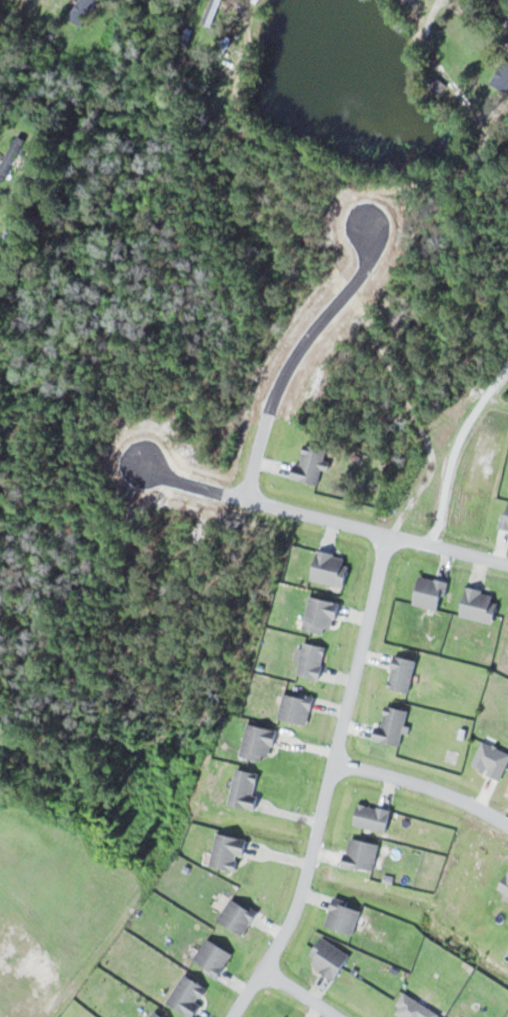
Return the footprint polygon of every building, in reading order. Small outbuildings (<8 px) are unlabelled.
[(69,17),(82,26),(99,0),(80,0),(69,17)] [(505,57),(492,84),(507,91),(507,59),(505,57)] [(441,95),(448,85),(436,77),(429,87),(441,95)] [(17,137),(0,167),(0,172),(6,175),(25,141),(17,137)]
